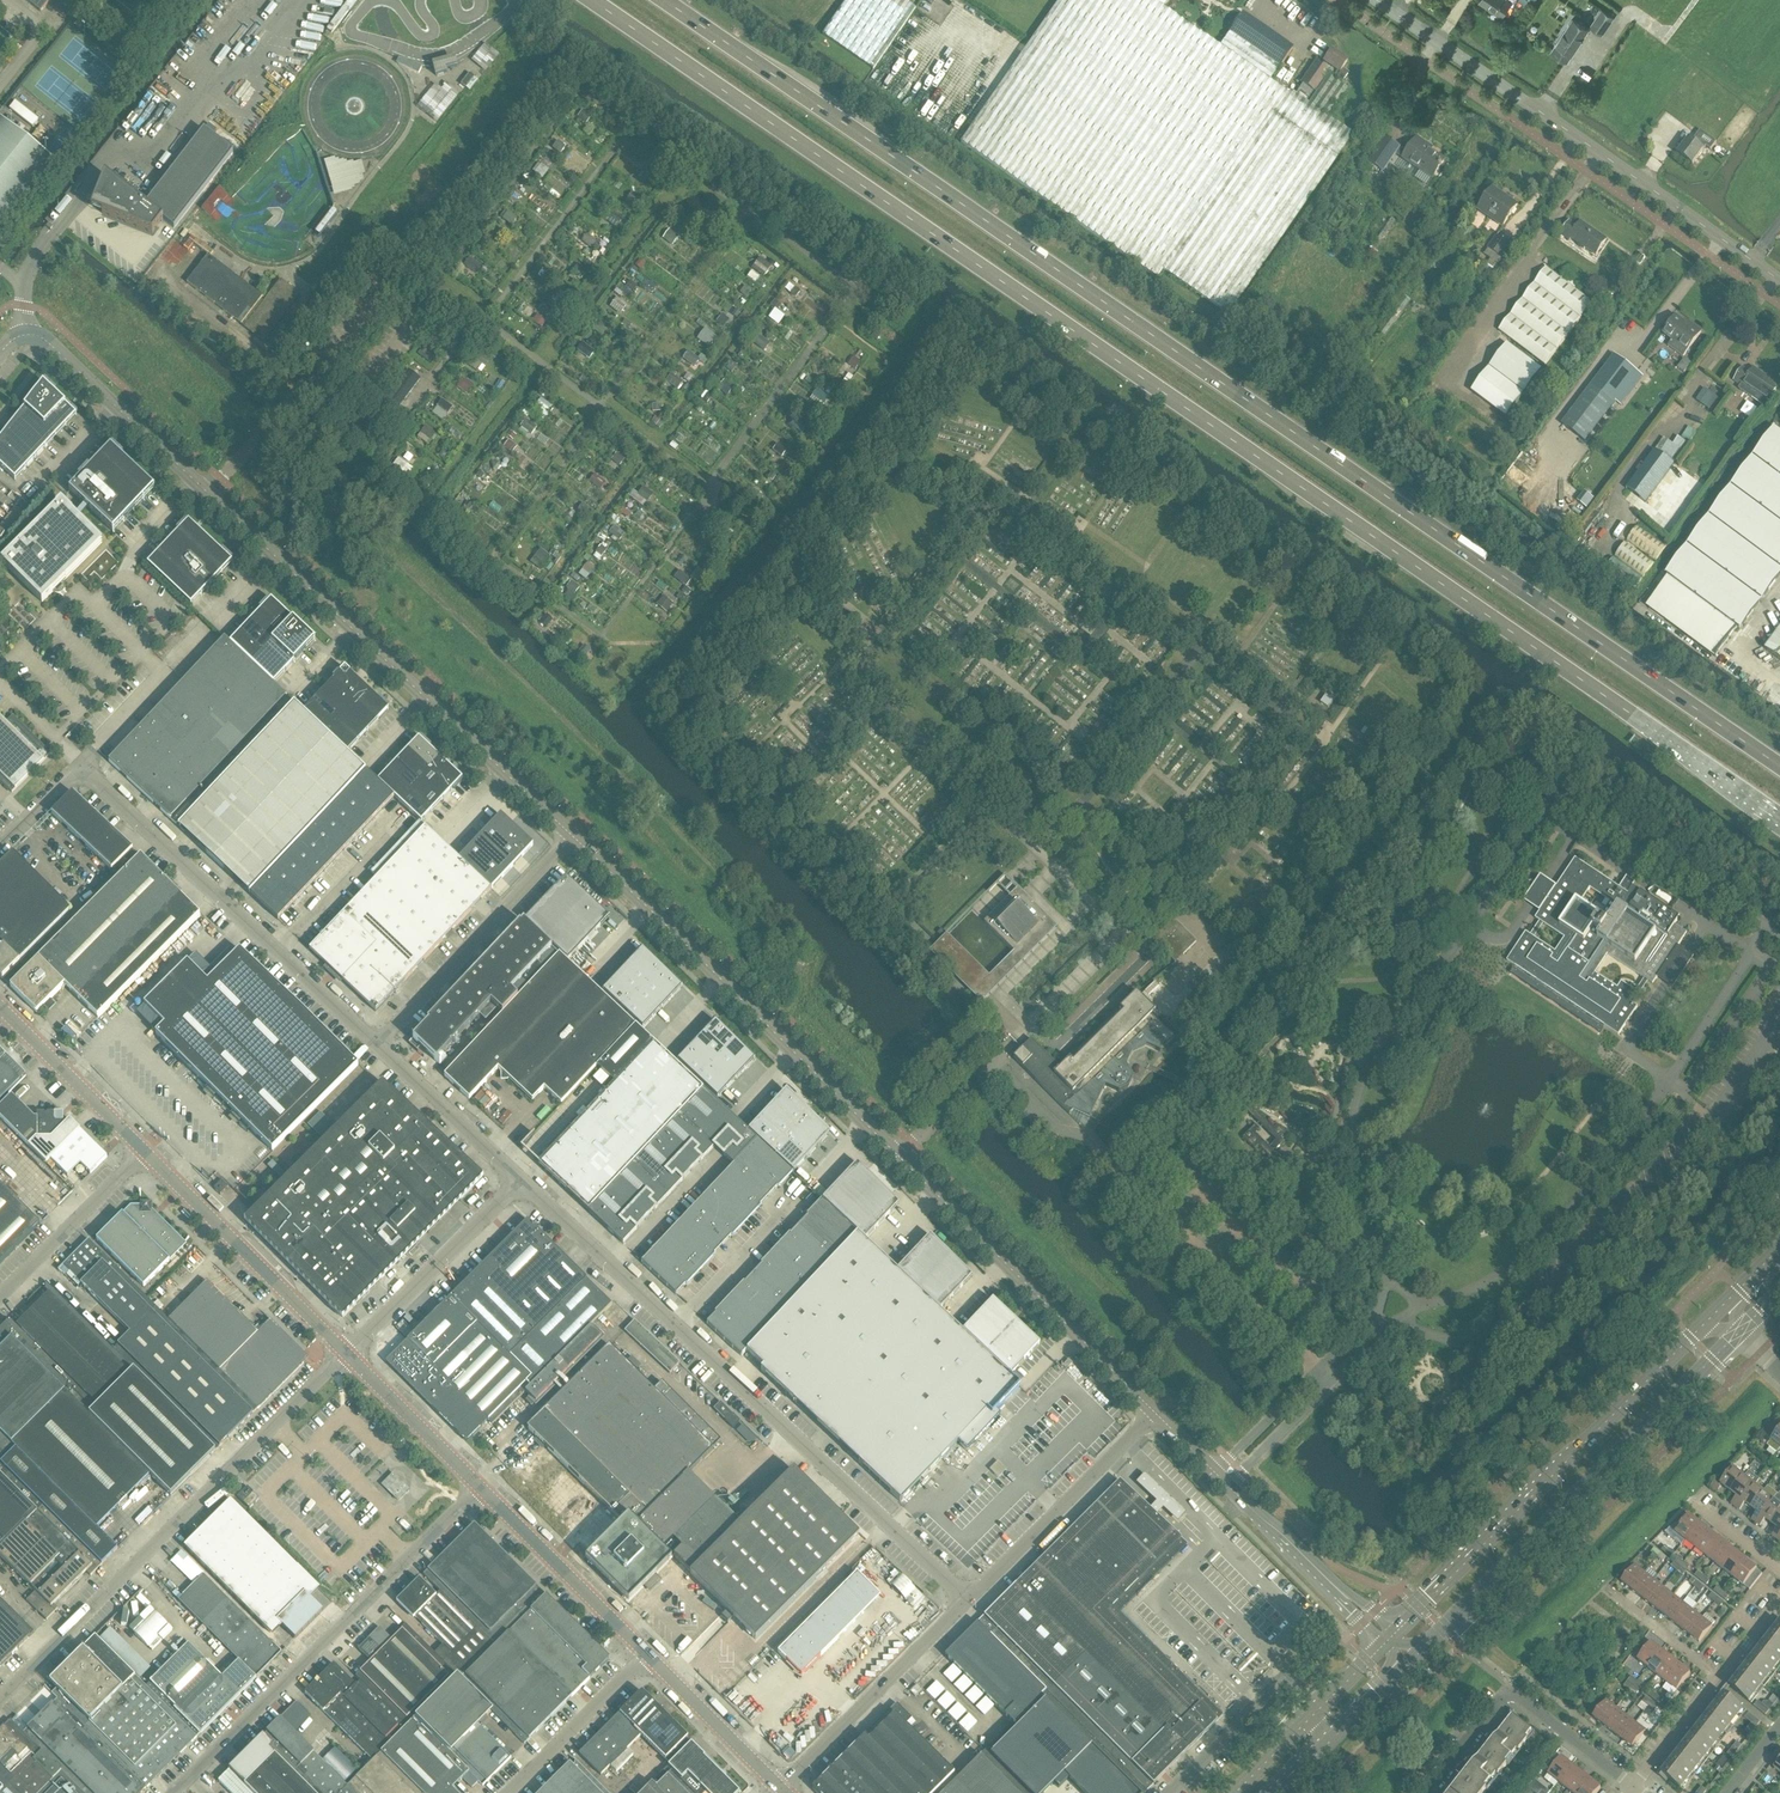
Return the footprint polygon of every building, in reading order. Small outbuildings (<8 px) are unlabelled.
[(41,12),(50,0),(25,0),(41,12)] [(73,6),(65,0),(60,0),(54,9),(64,17),(73,6)] [(873,70),(915,8),(909,4),(912,1),(910,0),(846,0),(822,35),(873,70)] [(1237,22),(1220,47),(1152,0),(1059,0),(960,143),(1156,278),(1162,269),(1165,271),(1165,270),(1230,314),(1353,135),(1328,118),(1347,90),(1340,85),(1326,76),(1307,104),(1295,95),(1289,91),(1288,94),(1269,81),(1292,49),(1242,14),(1237,22)] [(1480,1),(1502,16),(1511,2),(1508,0),(1481,0),(1480,1)] [(1604,37),(1616,19),(1603,10),(1590,28),(1604,37)] [(1589,29),(1573,18),(1552,50),(1568,61),(1589,29)] [(1295,95),(1307,104),(1326,76),(1340,85),(1348,74),(1342,70),(1347,62),(1331,51),(1320,67),(1315,63),(1301,83),(1303,84),(1295,95)] [(433,64),(436,77),(448,73),(447,71),(459,68),(456,58),(433,64)] [(397,64),(419,74),(422,67),(409,61),(399,59),(397,64)] [(460,84),(466,89),(475,78),(469,73),(460,84)] [(11,117),(30,94),(22,88),(3,111),(11,117)] [(77,139),(34,105),(18,125),(62,159),(77,139)] [(582,111),(578,117),(584,121),(588,116),(582,111)] [(60,166),(0,118),(0,242),(60,166)] [(147,204),(145,206),(163,220),(174,229),(233,152),(204,130),(147,204)] [(1710,151),(1716,143),(1700,131),(1694,139),(1698,141),(1696,145),(1688,139),(1677,154),(1692,165),(1706,147),(1710,151)] [(1370,162),(1383,171),(1395,153),(1432,179),(1445,161),(1424,146),(1425,144),(1417,138),(1407,152),(1393,143),(1386,139),(1370,162)] [(558,142),(553,148),(560,154),(565,147),(558,142)] [(636,165),(646,172),(651,165),(641,158),(636,165)] [(535,173),(542,178),(547,171),(538,164),(533,171),(535,173)] [(94,202),(92,210),(102,214),(152,234),(158,227),(163,220),(145,206),(105,175),(94,202)] [(1493,188),(1482,203),(1478,209),(1495,222),(1496,220),(1504,225),(1518,205),(1504,196),(1503,197),(1499,195),(1500,193),(1493,188)] [(512,195),(518,200),(522,195),(515,191),(512,195)] [(632,193),(627,199),(635,204),(639,198),(632,193)] [(507,213),(503,219),(509,223),(513,217),(507,213)] [(605,220),(616,228),(620,221),(609,213),(605,220)] [(1390,219),(1383,230),(1370,249),(1375,252),(1395,222),(1390,219)] [(1606,240),(1580,222),(1577,227),(1570,222),(1561,235),(1569,240),(1570,238),(1596,255),(1606,240)] [(664,237),(673,244),(679,237),(669,230),(664,237)] [(487,234),(482,241),(486,244),(491,237),(487,234)] [(587,235),(583,241),(592,249),(597,243),(587,235)] [(687,237),(684,241),(689,245),(693,241),(687,237)] [(1480,275),(1486,280),(1510,246),(1496,237),(1488,249),(1484,255),(1491,259),(1480,275)] [(471,259),(474,256),(472,254),(469,258),(464,264),(475,273),(480,266),(471,259)] [(208,256),(187,283),(245,327),(264,342),(299,295),(280,281),(264,302),(261,300),(262,298),(208,256)] [(748,277),(758,284),(771,267),(761,259),(748,277)] [(572,271),(579,277),(585,271),(578,265),(572,271)] [(1499,331),(1544,366),(1592,302),(1578,292),(1587,281),(1570,268),(1561,279),(1547,268),(1499,331)] [(571,284),(576,289),(579,285),(574,281),(571,284)] [(626,286),(631,290),(635,285),(630,281),(626,286)] [(745,287),(741,293),(746,297),(750,291),(745,287)] [(790,294),(795,298),(800,292),(795,288),(790,294)] [(552,298),(559,303),(564,296),(557,291),(552,298)] [(617,298),(610,307),(619,315),(626,305),(617,298)] [(777,310),(781,305),(774,301),(771,306),(777,310)] [(736,310),(732,315),(736,318),(740,313),(736,310)] [(770,318),(781,326),(786,319),(775,311),(770,318)] [(532,322),(541,328),(545,321),(537,315),(532,322)] [(723,317),(719,322),(724,326),(728,321),(723,317)] [(1675,317),(1663,333),(1672,340),(1668,346),(1683,356),(1687,351),(1693,355),(1701,345),(1695,340),(1701,332),(1692,326),(1691,328),(1675,317)] [(598,324),(593,330),(601,335),(605,329),(598,324)] [(880,335),(875,331),(871,337),(876,341),(880,335)] [(700,339),(710,346),(715,339),(706,332),(700,339)] [(758,336),(753,342),(764,351),(768,344),(758,336)] [(582,344),(577,350),(589,359),(593,352),(582,344)] [(1477,384),(1471,391),(1480,398),(1493,407),(1506,417),(1523,394),(1541,370),(1532,363),(1519,354),(1507,345),(1501,352),(1502,353),(1497,358),(1496,360),(1495,360),(1489,368),(1483,376),(1484,376),(1478,384),(1477,384)] [(742,351),(738,357),(742,360),(746,354),(742,351)] [(683,359),(694,367),(698,361),(699,360),(698,359),(688,352),(683,359)] [(486,358),(478,353),(474,359),(482,364),(486,358)] [(704,365),(707,360),(701,355),(698,359),(699,360),(698,361),(704,365)] [(1592,384),(1591,386),(1614,404),(1615,402),(1621,406),(1643,377),(1637,373),(1631,368),(1629,367),(1621,362),(1622,361),(1614,355),(1613,357),(1614,357),(1608,365),(1607,364),(1606,366),(1600,374),(1599,376),(1593,384),(1593,383),(1592,384)] [(851,367),(855,370),(860,363),(856,360),(851,367)] [(729,365),(726,369),(731,373),(734,369),(729,365)] [(1742,386),(1741,387),(1740,389),(1765,406),(1779,386),(1753,369),(1750,373),(1742,368),(1734,381),(1742,386)] [(385,401),(397,410),(420,379),(408,371),(385,401)] [(688,374),(684,380),(688,383),(692,378),(688,374)] [(666,381),(677,389),(682,383),(671,375),(666,381)] [(462,380),(457,386),(467,394),(472,388),(462,380)] [(719,387),(729,395),(734,388),(724,380),(719,387)] [(0,439),(0,467),(15,480),(76,415),(77,413),(67,403),(65,405),(54,395),(56,393),(45,383),(44,385),(43,384),(43,385),(41,383),(32,395),(33,396),(0,439)] [(488,398),(491,393),(481,386),(477,391),(488,398)] [(1591,386),(1562,424),(1585,442),(1614,404),(1591,386)] [(1704,388),(1696,400),(1701,404),(1709,392),(1704,388)] [(817,389),(813,395),(824,404),(829,397),(817,389)] [(703,400),(707,403),(711,397),(707,394),(703,400)] [(1715,396),(1707,408),(1712,411),(1720,399),(1715,396)] [(541,399),(536,405),(547,414),(552,407),(541,399)] [(452,408),(442,400),(437,406),(447,414),(452,408)] [(796,419),(791,425),(802,433),(807,427),(796,419)] [(520,426),(531,435),(536,428),(525,420),(520,426)] [(421,432),(432,440),(436,435),(425,427),(421,432)] [(1681,439),(1689,444),(1696,432),(1689,427),(1681,439)] [(1690,548),(1685,549),(1668,573),(1668,577),(1646,607),(1715,657),(1736,628),(1741,628),(1759,603),(1759,599),(1764,598),(1779,576),(1779,477),(1779,476),(1779,475),(1779,431),(1778,430),(1773,431),(1755,455),(1756,460),(1751,460),(1733,484),(1734,489),(1730,490),(1712,514),(1712,519),(1708,519),(1690,544),(1690,548)] [(507,435),(513,440),(515,436),(510,431),(507,435)] [(1690,445),(1678,437),(1673,444),(1664,438),(1656,450),(1676,464),(1684,453),(1690,445)] [(504,447),(511,452),(515,446),(508,441),(504,447)] [(777,445),(773,451),(781,457),(786,451),(777,445)] [(100,459),(69,491),(113,532),(154,489),(154,488),(155,486),(145,476),(143,478),(110,447),(110,448),(108,446),(98,457),(100,459)] [(624,460),(616,454),(612,460),(620,466),(624,460)] [(393,466),(401,472),(407,465),(398,458),(393,466)] [(771,472),(767,478),(772,481),(776,476),(771,472)] [(589,482),(600,490),(605,483),(594,475),(589,482)] [(474,489),(479,493),(484,485),(479,482),(474,489)] [(638,495),(645,500),(650,493),(643,488),(638,495)] [(0,526),(0,531),(7,537),(31,507),(12,492),(7,498),(17,505),(3,522),(0,526)] [(1581,497),(1577,502),(1587,509),(1594,499),(1585,492),(1581,497)] [(753,498),(759,502),(762,497),(756,493),(753,498)] [(57,506),(8,554),(1,562),(42,602),(53,592),(52,591),(52,590),(51,590),(50,589),(53,586),(54,588),(58,584),(57,582),(62,577),(65,579),(102,542),(72,512),(61,501),(56,506),(57,506)] [(578,512),(582,515),(587,509),(583,505),(578,512)] [(1585,534),(1599,515),(1593,510),(1579,529),(1585,534)] [(455,532),(463,521),(458,516),(449,527),(455,532)] [(222,550),(221,552),(188,521),(186,520),(176,530),(178,532),(147,565),(191,606),(232,562),(231,562),(233,560),(222,550)] [(609,533),(619,541),(624,535),(614,527),(609,533)] [(720,536),(718,540),(724,545),(727,541),(720,536)] [(1653,565),(1624,543),(1616,555),(1645,576),(1653,565)] [(600,546),(597,550),(603,555),(606,551),(600,546)] [(541,550),(536,557),(544,563),(549,556),(541,550)] [(552,551),(550,555),(557,560),(559,556),(552,551)] [(583,569),(590,574),(594,568),(587,563),(583,569)] [(696,584),(704,573),(698,568),(690,579),(696,584)] [(674,578),(686,587),(691,580),(679,572),(674,578)] [(569,590),(564,596),(572,602),(576,596),(574,595),(575,594),(579,588),(571,582),(566,588),(569,590)] [(659,602),(656,605),(665,612),(668,609),(672,604),(663,597),(659,602)] [(260,610),(250,621),(272,641),(292,619),(271,599),(270,599),(269,598),(259,608),(260,610)] [(811,608),(818,615),(819,614),(818,614),(826,605),(827,606),(827,605),(820,599),(819,599),(820,599),(812,608),(811,608)] [(540,623),(546,627),(552,620),(547,615),(540,623)] [(262,652),(251,663),(258,670),(273,684),(315,640),(314,640),(316,638),(305,628),(303,630),(292,619),(272,641),(262,652)] [(250,621),(240,632),(262,652),(272,641),(250,621)] [(1779,660),(1779,629),(1765,649),(1779,660)] [(229,643),(251,663),(262,652),(240,632),(230,643),(229,643)] [(258,670),(251,663),(229,643),(224,639),(109,761),(176,824),(187,813),(250,745),(291,702),(273,684),(258,670)] [(578,654),(584,658),(590,651),(584,646),(578,654)] [(303,712),(326,735),(346,754),(387,710),(388,709),(389,707),(378,697),(377,699),(355,678),(344,668),(344,669),(342,667),(332,678),(334,679),(303,712)] [(1320,703),(1328,708),(1327,707),(1334,698),(1335,698),(1335,697),(1327,692),(1327,693),(1328,693),(1321,703),(1320,702),(1320,703)] [(326,735),(303,712),(294,704),(217,786),(288,854),(365,771),(346,754),(326,735)] [(12,793),(51,754),(13,716),(6,723),(0,717),(0,781),(12,793)] [(418,738),(411,745),(377,782),(421,823),(452,790),(453,792),(463,781),(462,780),(462,779),(429,748),(431,747),(420,737),(419,738),(418,738)] [(366,773),(326,815),(251,895),(278,921),(394,798),(367,773),(366,773)] [(51,814),(52,814),(111,870),(132,849),(72,792),(51,814)] [(500,815),(480,837),(512,867),(533,845),(500,815)] [(425,827),(382,872),(309,950),(337,976),(375,1012),(491,890),(467,867),(425,827)] [(210,847),(206,852),(205,852),(223,869),(242,848),(225,832),(217,840),(212,836),(206,843),(210,847)] [(512,867),(480,837),(459,859),(491,889),(512,867)] [(2,979),(71,910),(14,854),(0,868),(0,977),(1,978),(2,979)] [(10,986),(10,987),(36,1013),(37,1012),(44,1006),(47,1009),(53,1003),(50,1000),(65,985),(70,991),(96,1016),(97,1018),(98,1018),(155,961),(200,916),(199,915),(180,896),(172,889),(172,888),(167,882),(141,857),(140,856),(140,857),(55,941),(10,986)] [(1553,894),(1549,900),(1543,909),(1542,909),(1535,918),(1539,921),(1530,935),(1526,932),(1507,961),(1515,966),(1604,1026),(1618,1036),(1637,1007),(1633,1004),(1648,982),(1652,985),(1659,974),(1657,973),(1664,964),(1675,947),(1677,947),(1687,933),(1675,925),(1680,917),(1633,886),(1632,885),(1627,894),(1602,876),(1594,871),(1585,865),(1575,858),(1555,888),(1557,889),(1553,894)] [(535,910),(525,921),(568,961),(579,949),(588,940),(609,918),(597,907),(587,898),(577,888),(566,878),(565,877),(553,890),(535,910)] [(984,921),(984,922),(1011,950),(1014,952),(1015,951),(1013,950),(1042,921),(1044,923),(1044,922),(1014,891),(1013,892),(1015,894),(986,923),(984,921)] [(1157,929),(1149,936),(1167,954),(1166,955),(1171,959),(1178,951),(1183,956),(1196,942),(1186,933),(1186,934),(1178,926),(1179,925),(1170,916),(1161,925),(1163,927),(1159,931),(1157,929)] [(502,1015),(559,954),(558,955),(523,921),(520,925),(519,924),(427,1022),(428,1023),(419,1033),(408,1044),(417,1052),(417,1051),(420,1047),(434,1060),(440,1065),(440,1064),(437,1061),(454,1043),(453,1042),(479,1015),(485,1021),(496,1010),(502,1015)] [(938,934),(942,938),(946,934),(942,930),(938,934)] [(946,934),(938,942),(947,952),(939,960),(947,968),(973,993),(981,985),(989,977),(986,974),(968,956),(946,934)] [(642,949),(602,992),(643,1029),(682,988),(642,949)] [(156,1035),(187,1065),(273,1152),(284,1141),(284,1140),(356,1068),(358,1065),(342,1049),(330,1038),(310,1017),(240,951),(210,981),(189,960),(187,962),(146,1003),(166,1024),(156,1035)] [(596,1067),(635,1026),(559,954),(502,1015),(444,1076),(469,1100),(498,1069),(501,1072),(502,1073),(502,1079),(508,1078),(508,1079),(532,1101),(544,1089),(561,1105),(596,1067)] [(1015,1055),(1013,1058),(1069,1114),(1073,1111),(1080,1115),(1089,1119),(1090,1118),(1098,1099),(1100,1095),(1105,1086),(1118,1093),(1128,1088),(1132,1079),(1130,1074),(1130,1075),(1126,1065),(1132,1052),(1146,1046),(1155,1050),(1160,1052),(1164,1043),(1166,1044),(1166,1045),(1167,1045),(1174,1037),(1157,1020),(1159,1017),(1160,1017),(1155,1012),(1139,996),(1136,993),(1119,1009),(1098,1030),(1060,1068),(1048,1057),(1031,1040),(1015,1055)] [(715,1021),(678,1062),(718,1099),(754,1060),(715,1021)] [(587,1211),(610,1187),(633,1162),(656,1138),(702,1089),(635,1026),(596,1067),(614,1084),(538,1164),(567,1192),(582,1206),(587,1211)] [(26,1076),(0,1050),(0,1102),(26,1076)] [(362,1104),(308,1158),(288,1177),(277,1189),(245,1221),(328,1305),(333,1310),(342,1318),(357,1304),(386,1274),(423,1237),(482,1178),(406,1107),(382,1084),(362,1103),(362,1104)] [(724,1156),(733,1165),(734,1164),(757,1140),(749,1132),(703,1089),(702,1089),(656,1138),(692,1171),(701,1161),(714,1147),(723,1156),(724,1156)] [(786,1092),(773,1106),(795,1127),(808,1114),(786,1092)] [(46,1164),(50,1160),(80,1130),(72,1122),(70,1120),(63,1126),(63,1122),(60,1122),(55,1117),(55,1113),(48,1113),(46,1115),(44,1114),(44,1113),(37,1113),(37,1118),(34,1118),(11,1095),(0,1107),(0,1118),(46,1164)] [(1272,1145),(1277,1149),(1289,1137),(1277,1126),(1273,1129),(1249,1104),(1244,1109),(1276,1141),(1272,1145)] [(773,1107),(762,1119),(784,1139),(795,1127),(773,1106),(773,1107)] [(321,1138),(333,1126),(320,1112),(308,1125),(321,1138)] [(808,1114),(795,1127),(817,1147),(829,1135),(808,1114)] [(749,1132),(757,1140),(771,1153),(784,1139),(762,1119),(749,1132)] [(1288,1166),(1255,1134),(1259,1130),(1255,1126),(1243,1138),(1255,1149),(1258,1146),(1283,1171),(1288,1166)] [(795,1127),(784,1139),(806,1159),(817,1147),(795,1127)] [(80,1130),(50,1160),(64,1174),(77,1161),(90,1174),(107,1157),(80,1130)] [(683,1181),(692,1171),(656,1138),(633,1162),(668,1195),(682,1181),(683,1181)] [(784,1139),(771,1153),(792,1173),(806,1159),(784,1139)] [(757,1140),(734,1164),(768,1197),(777,1188),(778,1189),(792,1173),(771,1153),(757,1140)] [(655,1210),(668,1195),(633,1162),(610,1187),(646,1220),(655,1210)] [(857,1163),(821,1200),(857,1234),(858,1235),(864,1241),(885,1219),(898,1205),(899,1205),(889,1195),(857,1163)] [(733,1165),(710,1189),(746,1222),(760,1207),(759,1206),(768,1197),(734,1164),(733,1165)] [(221,1181),(213,1188),(220,1195),(228,1187),(221,1181)] [(40,1224),(0,1185),(0,1264),(40,1224)] [(637,1229),(646,1220),(610,1187),(587,1211),(607,1230),(607,1229),(623,1244),(637,1229)] [(710,1189),(687,1213),(722,1246),(731,1237),(732,1238),(746,1222),(710,1189)] [(807,1217),(799,1226),(834,1258),(857,1234),(821,1200),(806,1216),(807,1217)] [(156,1218),(152,1214),(152,1202),(140,1202),(140,1205),(130,1205),(96,1240),(143,1287),(185,1246),(185,1243),(160,1218),(156,1218)] [(687,1213),(664,1238),(700,1271),(714,1256),(714,1255),(722,1246),(687,1213)] [(527,1220),(513,1235),(457,1291),(386,1362),(466,1442),(487,1421),(492,1425),(525,1392),(529,1397),(525,1401),(531,1407),(600,1337),(590,1327),(612,1305),(586,1280),(545,1238),(527,1220)] [(789,1234),(775,1249),(811,1283),(834,1258),(799,1226),(790,1235),(789,1234)] [(857,1234),(834,1258),(811,1283),(787,1308),(764,1332),(749,1349),(746,1351),(747,1352),(763,1367),(760,1370),(793,1400),(792,1401),(796,1404),(797,1404),(858,1462),(858,1463),(862,1466),(901,1502),(921,1481),(923,1483),(928,1477),(926,1475),(957,1443),(967,1452),(967,1451),(967,1452),(1000,1416),(996,1412),(1019,1387),(1008,1377),(864,1241),(858,1235),(857,1234)] [(917,1249),(897,1270),(940,1310),(971,1277),(962,1268),(939,1245),(930,1236),(917,1249)] [(700,1271),(664,1238),(641,1262),(676,1295),(685,1286),(686,1286),(700,1271)] [(114,1350),(216,1451),(258,1409),(187,1338),(168,1320),(92,1244),(88,1240),(79,1249),(63,1265),(131,1333),(114,1350)] [(761,1265),(753,1275),(787,1308),(811,1283),(775,1249),(761,1265)] [(743,1283),(729,1298),(764,1332),(787,1308),(753,1275),(744,1284),(743,1283)] [(73,1390),(175,1491),(216,1451),(114,1350),(83,1319),(46,1282),(45,1283),(45,1284),(44,1285),(45,1289),(45,1290),(52,1297),(21,1329),(13,1321),(12,1321),(8,1321),(7,1321),(5,1323),(73,1390)] [(187,1338),(258,1409),(303,1363),(303,1353),(270,1320),(257,1332),(207,1282),(168,1320),(187,1338)] [(746,1351),(749,1349),(764,1332),(729,1298),(715,1313),(715,1314),(706,1324),(741,1357),(746,1351)] [(961,1330),(1009,1374),(1038,1343),(991,1298),(961,1330)] [(634,1321),(624,1331),(670,1374),(679,1363),(634,1321)] [(5,1458),(73,1390),(5,1323),(0,1328),(0,1337),(6,1343),(1,1348),(0,1347),(0,1453),(5,1458)] [(567,1388),(527,1428),(622,1522),(585,1559),(628,1602),(645,1584),(647,1586),(655,1578),(654,1576),(671,1559),(668,1556),(670,1554),(755,1639),(772,1622),(858,1536),(793,1471),(737,1526),(686,1475),(719,1441),(661,1383),(654,1391),(644,1381),(648,1376),(642,1370),(637,1375),(609,1346),(567,1388)] [(1068,1360),(1062,1366),(1066,1370),(1072,1363),(1068,1360)] [(101,1564),(117,1548),(97,1528),(149,1475),(171,1496),(175,1491),(73,1390),(5,1458),(0,1463),(0,1464),(101,1564)] [(713,1409),(724,1420),(731,1413),(720,1402),(713,1409)] [(731,1413),(724,1420),(733,1428),(739,1422),(731,1413)] [(495,1434),(509,1448),(528,1430),(513,1416),(495,1434)] [(1779,1450),(1779,1421),(1775,1417),(1761,1435),(1770,1442),(1767,1446),(1777,1453),(1779,1450)] [(509,1448),(523,1462),(542,1444),(528,1430),(509,1448)] [(1751,1443),(1747,1448),(1752,1452),(1755,1447),(1751,1443)] [(556,1458),(542,1444),(523,1462),(537,1476),(556,1458)] [(570,1472),(556,1458),(537,1476),(551,1490),(570,1472)] [(35,1592),(26,1601),(38,1613),(50,1601),(53,1605),(86,1572),(90,1576),(102,1565),(101,1564),(0,1464),(0,1557),(35,1592)] [(1720,1484),(1730,1491),(1742,1476),(1732,1468),(1720,1484)] [(1731,1504),(1735,1507),(1753,1484),(1757,1479),(1747,1471),(1743,1476),(1742,1476),(1730,1491),(1736,1496),(1731,1504)] [(584,1486),(570,1472),(551,1490),(565,1504),(584,1486)] [(383,1485),(398,1500),(408,1490),(393,1475),(383,1485)] [(1119,1481),(995,1605),(1064,1672),(1045,1690),(1057,1702),(1096,1741),(1147,1791),(1180,1759),(1223,1715),(1222,1715),(1119,1612),(1187,1545),(1119,1481)] [(1710,1487),(1717,1493),(1721,1488),(1714,1482),(1710,1487)] [(1751,1508),(1763,1492),(1753,1484),(1735,1507),(1739,1510),(1745,1503),(1751,1508)] [(598,1500),(584,1486),(565,1504),(579,1518),(598,1500)] [(1751,1519),(1755,1523),(1778,1494),(1767,1486),(1763,1492),(1751,1508),(1757,1512),(1751,1519)] [(249,1509),(259,1499),(253,1493),(247,1487),(237,1497),(249,1509)] [(1771,1524),(1779,1513),(1779,1496),(1778,1494),(1755,1523),(1760,1526),(1765,1519),(1771,1524)] [(279,1549),(231,1500),(230,1500),(184,1547),(269,1632),(270,1632),(269,1631),(278,1622),(295,1639),(323,1611),(305,1594),(315,1585),(279,1549)] [(1776,1539),(1779,1534),(1779,1513),(1771,1524),(1777,1528),(1771,1535),(1776,1539)] [(1670,1528),(1665,1534),(1681,1546),(1685,1540),(1699,1523),(1688,1515),(1675,1532),(1670,1528)] [(1685,1540),(1695,1548),(1708,1531),(1699,1523),(1685,1540)] [(476,1628),(491,1642),(542,1592),(474,1524),(423,1575),(439,1591),(476,1628)] [(1695,1548),(1705,1555),(1718,1538),(1708,1531),(1695,1548)] [(1705,1555),(1714,1563),(1727,1546),(1718,1538),(1705,1555)] [(1661,1550),(1667,1555),(1670,1550),(1665,1546),(1661,1550)] [(1714,1563),(1724,1570),(1737,1553),(1727,1546),(1714,1563)] [(1651,1553),(1657,1557),(1660,1553),(1654,1548),(1651,1553)] [(1660,1553),(1657,1557),(1662,1562),(1666,1557),(1660,1553)] [(1724,1570),(1733,1578),(1747,1561),(1737,1553),(1724,1570)] [(1678,1558),(1674,1562),(1680,1567),(1683,1563),(1678,1558)] [(1747,1561),(1733,1578),(1749,1591),(1762,1574),(1756,1570),(1757,1569),(1747,1561)] [(1671,1566),(1677,1571),(1680,1567),(1674,1562),(1671,1566)] [(1683,1563),(1680,1567),(1686,1571),(1689,1567),(1683,1563)] [(1621,1582),(1631,1590),(1644,1573),(1634,1565),(1621,1582)] [(1680,1567),(1677,1571),(1682,1575),(1686,1571),(1680,1567)] [(1694,1576),(1700,1581),(1704,1576),(1698,1572),(1694,1576)] [(1631,1590),(1641,1597),(1654,1580),(1644,1573),(1631,1590)] [(178,1600),(239,1661),(256,1678),(281,1653),(203,1575),(178,1600)] [(1704,1576),(1700,1581),(1706,1585),(1709,1581),(1704,1576)] [(1689,1583),(1695,1587),(1698,1583),(1693,1578),(1689,1583)] [(434,1654),(457,1676),(482,1651),(491,1642),(476,1628),(439,1591),(435,1595),(420,1579),(419,1579),(418,1580),(399,1599),(396,1602),(397,1602),(413,1619),(415,1617),(443,1645),(434,1654)] [(1641,1597),(1650,1605),(1663,1588),(1654,1580),(1641,1597)] [(1698,1583),(1695,1587),(1701,1592),(1704,1587),(1698,1583)] [(1714,1591),(1719,1596),(1723,1591),(1717,1587),(1714,1591)] [(1650,1605),(1660,1612),(1673,1595),(1663,1588),(1650,1605)] [(812,1617),(778,1652),(785,1660),(801,1676),(821,1656),(846,1630),(863,1613),(840,1590),(812,1617)] [(1723,1591),(1719,1596),(1725,1600),(1728,1596),(1723,1591)] [(491,1642),(457,1676),(483,1702),(488,1707),(524,1744),(530,1738),(530,1737),(535,1732),(535,1733),(544,1725),(543,1724),(550,1718),(573,1696),(609,1659),(595,1645),(588,1638),(559,1609),(553,1602),(546,1595),(545,1596),(542,1592),(491,1642)] [(1709,1598),(1714,1602),(1718,1598),(1712,1593),(1709,1598)] [(1660,1612),(1669,1620),(1683,1603),(1673,1595),(1660,1612)] [(1683,1603),(1669,1620),(1679,1627),(1692,1610),(1697,1604),(1687,1597),(1683,1603)] [(1718,1598),(1714,1602),(1720,1607),(1723,1602),(1718,1598)] [(34,1632),(0,1599),(0,1666),(34,1632)] [(50,1601),(38,1613),(46,1620),(57,1609),(53,1605),(50,1601)] [(995,1605),(977,1623),(1045,1690),(1064,1672),(995,1605)] [(1679,1627),(1689,1635),(1702,1618),(1692,1610),(1679,1627)] [(1702,1618),(1689,1635),(1699,1643),(1715,1622),(1706,1614),(1703,1618),(1702,1618)] [(977,1623),(945,1655),(1012,1723),(981,1754),(1020,1792),(1044,1792),(1053,1783),(1058,1788),(1068,1778),(1083,1792),(1145,1792),(1147,1791),(1096,1741),(1057,1702),(1045,1690),(977,1623)] [(356,1676),(360,1681),(407,1726),(415,1718),(457,1676),(434,1654),(405,1624),(400,1629),(402,1630),(392,1640),(379,1627),(357,1649),(370,1662),(356,1676)] [(110,1629),(99,1639),(140,1679),(150,1669),(110,1629)] [(1767,1639),(1779,1649),(1779,1634),(1774,1630),(1767,1639)] [(61,1771),(83,1792),(141,1792),(146,1788),(196,1737),(146,1686),(95,1636),(52,1678),(60,1686),(52,1694),(57,1699),(23,1733),(61,1771)] [(1752,1658),(1771,1673),(1779,1662),(1779,1649),(1767,1639),(1752,1658)] [(1637,1660),(1648,1668),(1661,1651),(1651,1643),(1637,1660)] [(176,1656),(146,1686),(196,1737),(200,1733),(200,1734),(256,1678),(239,1661),(222,1678),(188,1644),(187,1645),(176,1656)] [(1648,1668),(1657,1675),(1670,1658),(1661,1651),(1648,1668)] [(1657,1675),(1667,1683),(1680,1666),(1670,1658),(1657,1675)] [(1752,1658),(1744,1668),(1763,1683),(1771,1673),(1752,1658)] [(372,1761),(380,1753),(407,1726),(360,1681),(364,1686),(358,1692),(351,1686),(353,1684),(333,1664),(322,1676),(305,1693),(372,1761)] [(1680,1666),(1667,1683),(1677,1691),(1690,1674),(1680,1666)] [(1763,1683),(1744,1668),(1729,1687),(1748,1702),(1763,1683)] [(483,1702),(457,1676),(415,1718),(469,1772),(482,1786),(490,1778),(490,1777),(494,1774),(511,1758),(477,1724),(479,1721),(476,1718),(488,1707),(483,1702)] [(1631,1677),(1628,1681),(1633,1686),(1637,1682),(1631,1677)] [(1624,1685),(1630,1690),(1633,1686),(1628,1681),(1624,1685)] [(1637,1682),(1633,1686),(1639,1690),(1642,1686),(1637,1682)] [(917,1685),(910,1692),(915,1697),(922,1690),(917,1685)] [(1633,1686),(1630,1690),(1636,1694),(1639,1690),(1633,1686)] [(1648,1695),(1653,1700),(1657,1695),(1651,1691),(1648,1695)] [(670,1764),(692,1742),(688,1738),(687,1738),(687,1737),(642,1692),(641,1692),(619,1713),(620,1714),(619,1714),(579,1754),(601,1776),(642,1735),(670,1764)] [(1661,1774),(1668,1779),(1680,1789),(1743,1709),(1724,1694),(1661,1774)] [(1657,1695),(1653,1700),(1659,1704),(1662,1700),(1657,1695)] [(1775,1702),(1778,1699),(1774,1696),(1770,1701),(1774,1704),(1775,1702)] [(1643,1702),(1648,1706),(1652,1702),(1646,1697),(1643,1702)] [(1593,1717),(1603,1725),(1616,1708),(1606,1700),(1593,1717)] [(1758,1701),(1757,1702),(1754,1706),(1765,1715),(1769,1710),(1758,1701)] [(347,1786),(293,1732),(297,1729),(294,1726),(308,1713),(296,1702),(241,1757),(228,1769),(229,1770),(230,1770),(252,1792),(340,1792),(347,1786)] [(1652,1702),(1648,1706),(1654,1711),(1657,1706),(1652,1702)] [(958,1777),(906,1725),(912,1719),(896,1704),(890,1710),(894,1714),(869,1740),(864,1735),(859,1740),(860,1741),(856,1745),(856,1744),(855,1745),(856,1745),(852,1749),(851,1749),(847,1753),(847,1754),(843,1758),(843,1757),(842,1758),(843,1758),(839,1762),(838,1762),(838,1763),(834,1766),(834,1767),(830,1771),(830,1770),(829,1771),(830,1771),(826,1775),(825,1775),(821,1779),(821,1780),(817,1784),(817,1783),(812,1788),(817,1792),(942,1792),(958,1777)] [(1603,1725),(1612,1732),(1626,1715),(1616,1708),(1603,1725)] [(1267,1721),(1272,1726),(1282,1715),(1278,1711),(1267,1721)] [(1745,1718),(1751,1723),(1756,1727),(1760,1722),(1748,1713),(1745,1718)] [(1487,1790),(1486,1789),(1496,1776),(1498,1776),(1507,1764),(1506,1763),(1517,1750),(1518,1751),(1527,1738),(1526,1737),(1532,1730),(1512,1714),(1451,1792),(1485,1792),(1487,1790)] [(1612,1732),(1622,1740),(1635,1723),(1626,1715),(1612,1732)] [(407,1726),(380,1753),(421,1792),(456,1792),(452,1789),(469,1772),(415,1718),(407,1726)] [(16,1792),(38,1792),(61,1771),(23,1733),(10,1720),(0,1731),(0,1777),(16,1792)] [(1635,1723),(1622,1740),(1632,1748),(1646,1731),(1635,1723)] [(1756,1727),(1751,1723),(1745,1731),(1750,1735),(1756,1727)] [(1743,1743),(1738,1739),(1734,1745),(1739,1749),(1743,1743)] [(739,1792),(722,1777),(725,1774),(692,1742),(670,1764),(667,1767),(667,1768),(641,1792),(738,1792),(739,1792)] [(1727,1754),(1732,1758),(1738,1750),(1733,1746),(1727,1754)] [(628,1750),(611,1768),(616,1773),(633,1755),(628,1750)] [(354,1792),(421,1792),(380,1753),(372,1761),(347,1786),(354,1792)] [(943,1792),(1019,1792),(981,1755),(943,1792)] [(1548,1774),(1558,1782),(1571,1765),(1561,1757),(1548,1774)] [(1717,1765),(1722,1769),(1727,1762),(1722,1758),(1717,1765)] [(574,1759),(573,1760),(574,1761),(574,1762),(574,1763),(574,1764),(574,1765),(572,1766),(570,1764),(561,1773),(541,1792),(608,1792),(574,1759)] [(1558,1782),(1568,1790),(1581,1773),(1571,1765),(1558,1782)] [(229,1770),(227,1772),(221,1779),(218,1781),(219,1782),(230,1792),(252,1792),(230,1770),(229,1770)] [(61,1771),(38,1792),(83,1792),(61,1771)] [(1572,1792),(1580,1792),(1590,1780),(1581,1773),(1568,1790),(1572,1792)] [(0,1777),(0,1792),(16,1792),(0,1777)] [(1580,1792),(1597,1792),(1601,1788),(1590,1780),(1580,1792)]
